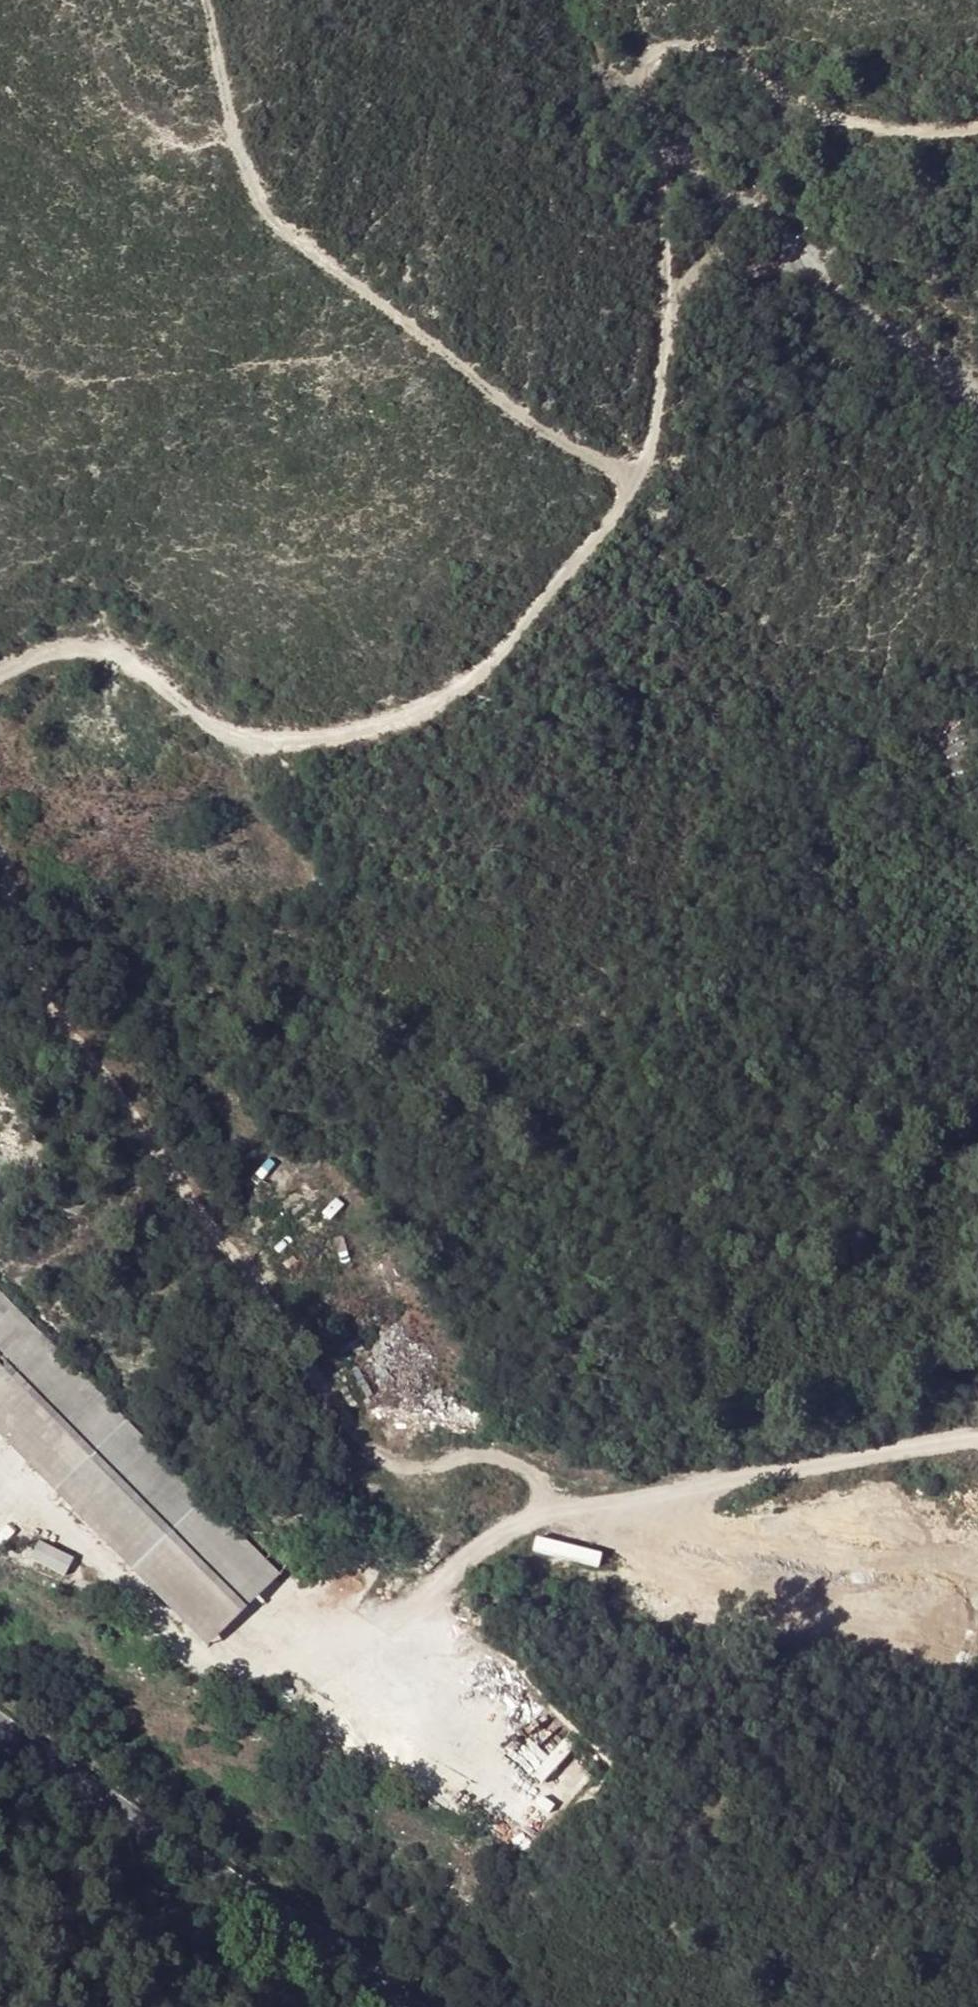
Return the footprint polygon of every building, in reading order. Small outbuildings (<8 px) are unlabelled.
[(67,1574),(75,1557),(45,1542),(36,1559),(67,1574)]
